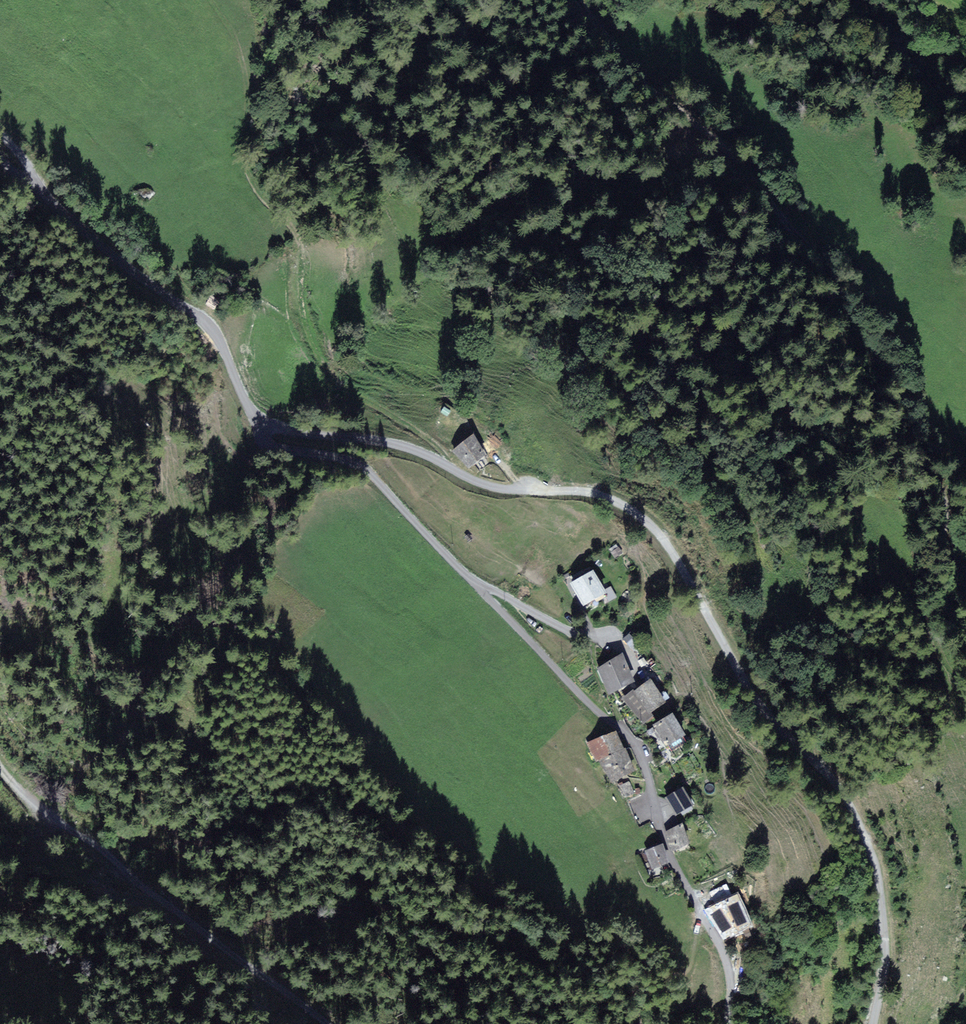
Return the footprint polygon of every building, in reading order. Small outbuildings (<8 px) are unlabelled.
[(473,437),(455,451),(468,468),(486,455),(473,437)] [(594,576),(575,586),(585,606),(604,596),(594,576)] [(603,591),(609,601),(617,596),(611,586),(603,591)] [(623,659),(599,670),(609,693),(634,683),(623,659)] [(645,682),(623,695),(640,722),(662,709),(645,682)] [(673,718),(655,727),(666,746),(683,737),(673,718)] [(616,734),(590,744),(597,761),(602,759),(611,781),(634,773),(625,751),(623,752),(616,734)] [(683,790),(669,798),(678,816),(693,808),(683,790)] [(683,828),(667,834),(674,851),(690,845),(683,828)] [(662,847),(647,853),(653,869),(668,864),(662,847)] [(735,897),(708,910),(722,936),(748,923),(735,897)]
